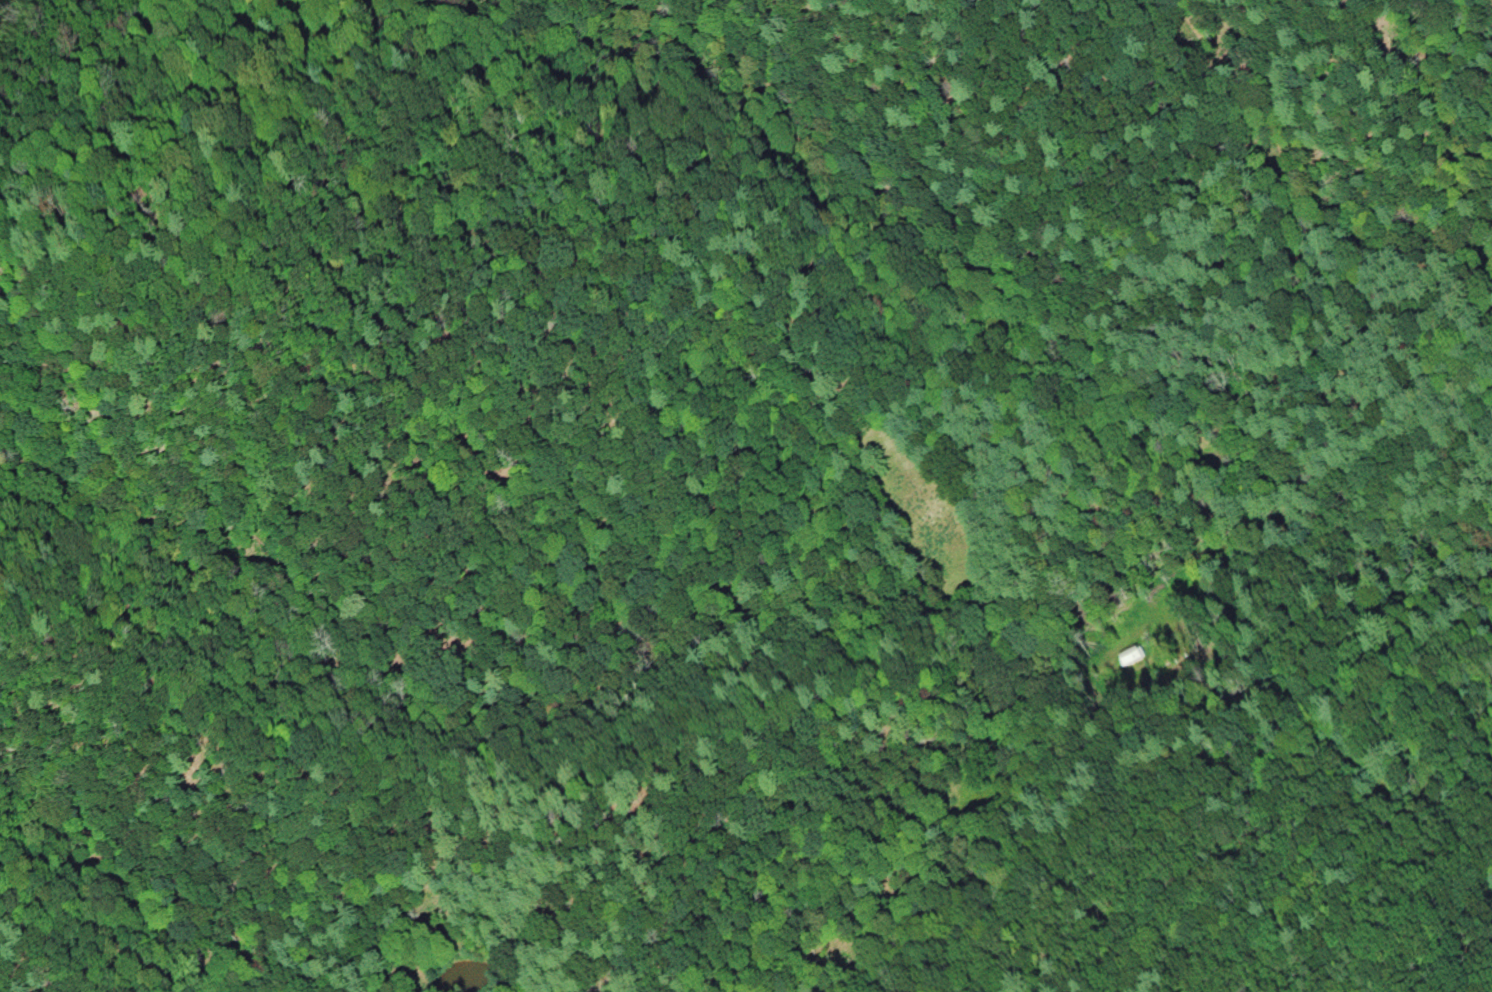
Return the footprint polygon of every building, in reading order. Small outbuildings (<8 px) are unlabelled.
[(1157,644),(1163,655),(1140,670),(1133,659),(1157,644)]
